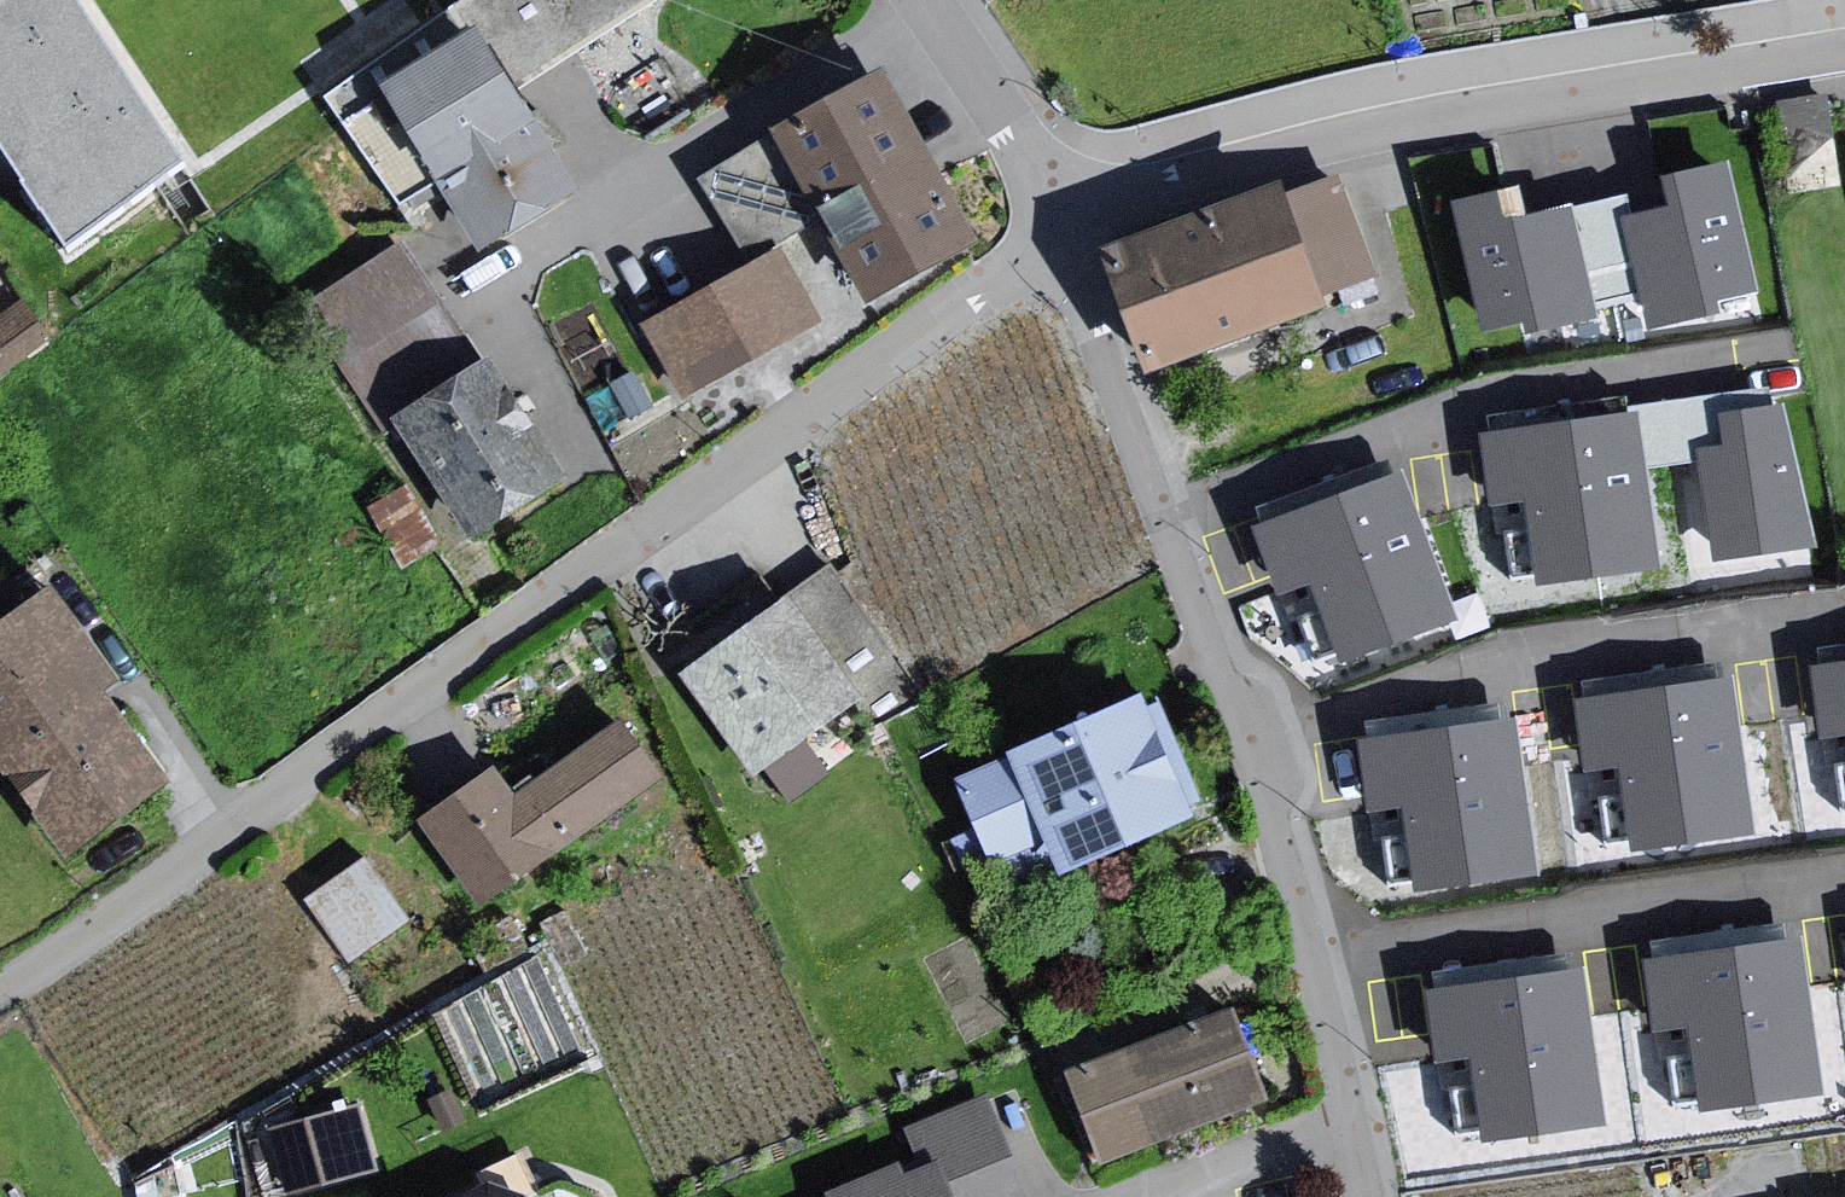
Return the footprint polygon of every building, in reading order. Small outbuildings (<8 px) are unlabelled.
[(59,263),(192,173),(81,8),(93,0),(0,0),(0,176),(59,263)] [(455,3),(508,94),(650,9),(645,0),(459,0),(455,3)] [(429,198),(475,250),(576,202),(454,34),(364,100),(338,129),(391,212),(429,198)] [(755,139),(848,305),(969,247),(867,70),(755,139)] [(1668,197),(1622,207),(1646,318),(1704,305),(1701,291),(1744,281),(1718,161),(1663,172),(1668,197)] [(1371,283),(1335,177),(1099,250),(1135,377),(1371,283)] [(1507,180),(1459,191),(1487,316),(1526,307),(1529,320),(1582,308),(1557,197),(1513,206),(1507,180)] [(302,317),(381,427),(468,372),(397,250),(302,317)] [(776,258),(632,331),(663,408),(815,339),(776,258)] [(468,372),(381,427),(453,544),(558,477),(487,360),(468,372)] [(1726,434),(1701,439),(1721,548),(1798,535),(1773,393),(1720,402),(1726,434)] [(1618,404),(1483,423),(1492,488),(1527,483),(1539,568),(1640,554),(1618,404)] [(1388,460),(1253,511),(1277,575),(1310,562),(1340,642),(1442,604),(1388,460)] [(830,577),(670,680),(743,794),(766,765),(787,787),(921,702),(830,577)] [(0,621),(0,791),(50,862),(155,790),(94,701),(114,695),(40,591),(0,621)] [(1820,672),(1827,730),(1844,727),(1844,668),(1820,672)] [(1728,687),(1583,706),(1590,764),(1624,760),(1635,843),(1746,829),(1728,687)] [(1036,728),(949,785),(999,894),(1046,881),(1188,817),(1147,711),(1129,716),(1126,700),(1036,728)] [(485,778),(408,830),(465,921),(650,782),(607,727),(497,800),(485,778)] [(1511,727),(1366,746),(1374,804),(1408,800),(1419,884),(1530,870),(1511,727)] [(347,950),(410,909),(367,844),(304,885),(347,950)] [(1797,947),(1652,965),(1660,1024),(1694,1019),(1704,1103),(1816,1089),(1797,947)] [(1579,978),(1434,996),(1442,1055),(1476,1050),(1487,1134),(1598,1120),(1579,978)] [(1224,1013),(1050,1081),(1087,1175),(1261,1106),(1224,1013)] [(371,1092),(263,1119),(281,1187),(388,1160),(371,1092)] [(859,1196),(1024,1196),(1025,1196),(990,1108),(915,1138),(928,1169),(859,1196)] [(521,1178),(441,1180),(402,1164),(351,1174),(333,1196),(528,1196),(521,1178)]
